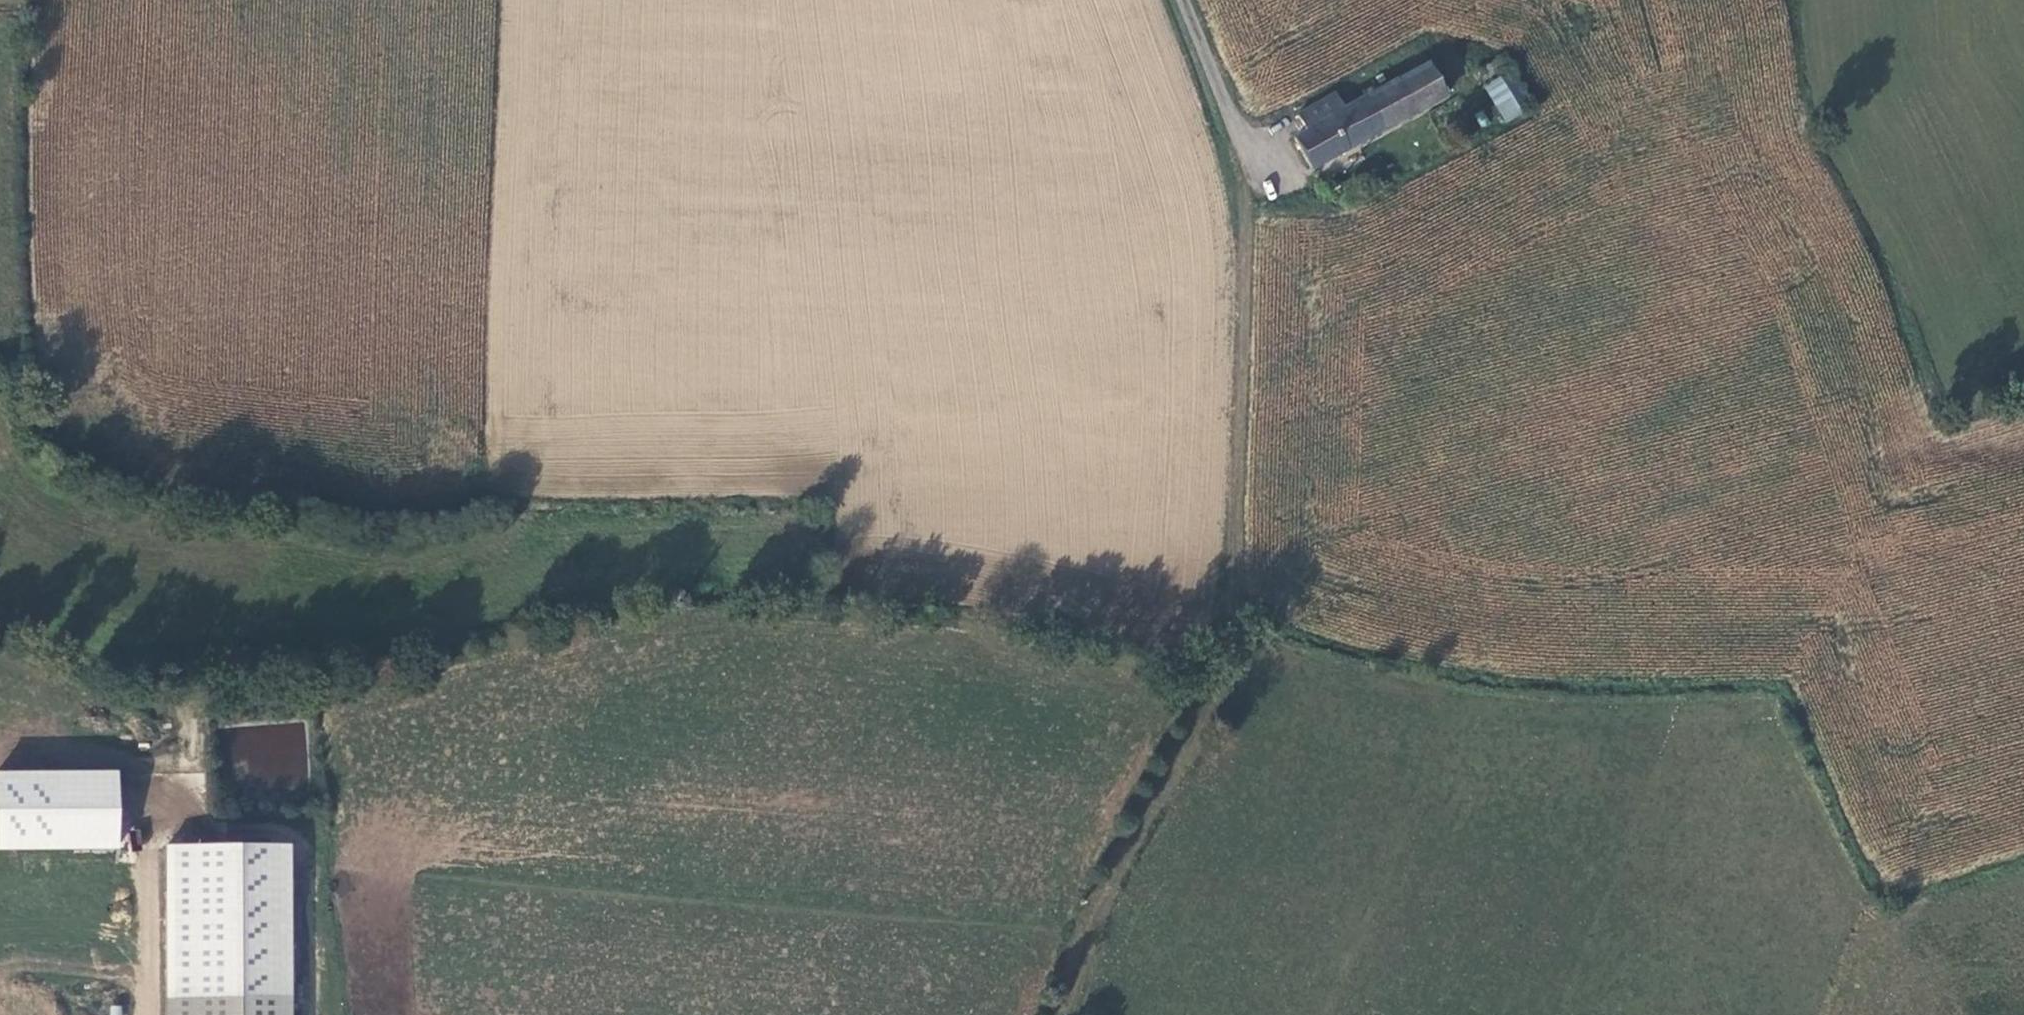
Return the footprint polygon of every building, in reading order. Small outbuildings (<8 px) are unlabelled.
[(1492,125),(1520,108),(1484,49),(1457,66),(1492,125)] [(1426,89),(1408,59),(1318,110),(1310,96),(1277,116),(1283,127),(1278,137),(1294,165),(1426,89)] [(0,768),(0,848),(121,850),(123,771),(0,768)] [(287,993),(165,993),(165,1014),(287,1014),(287,993)]
